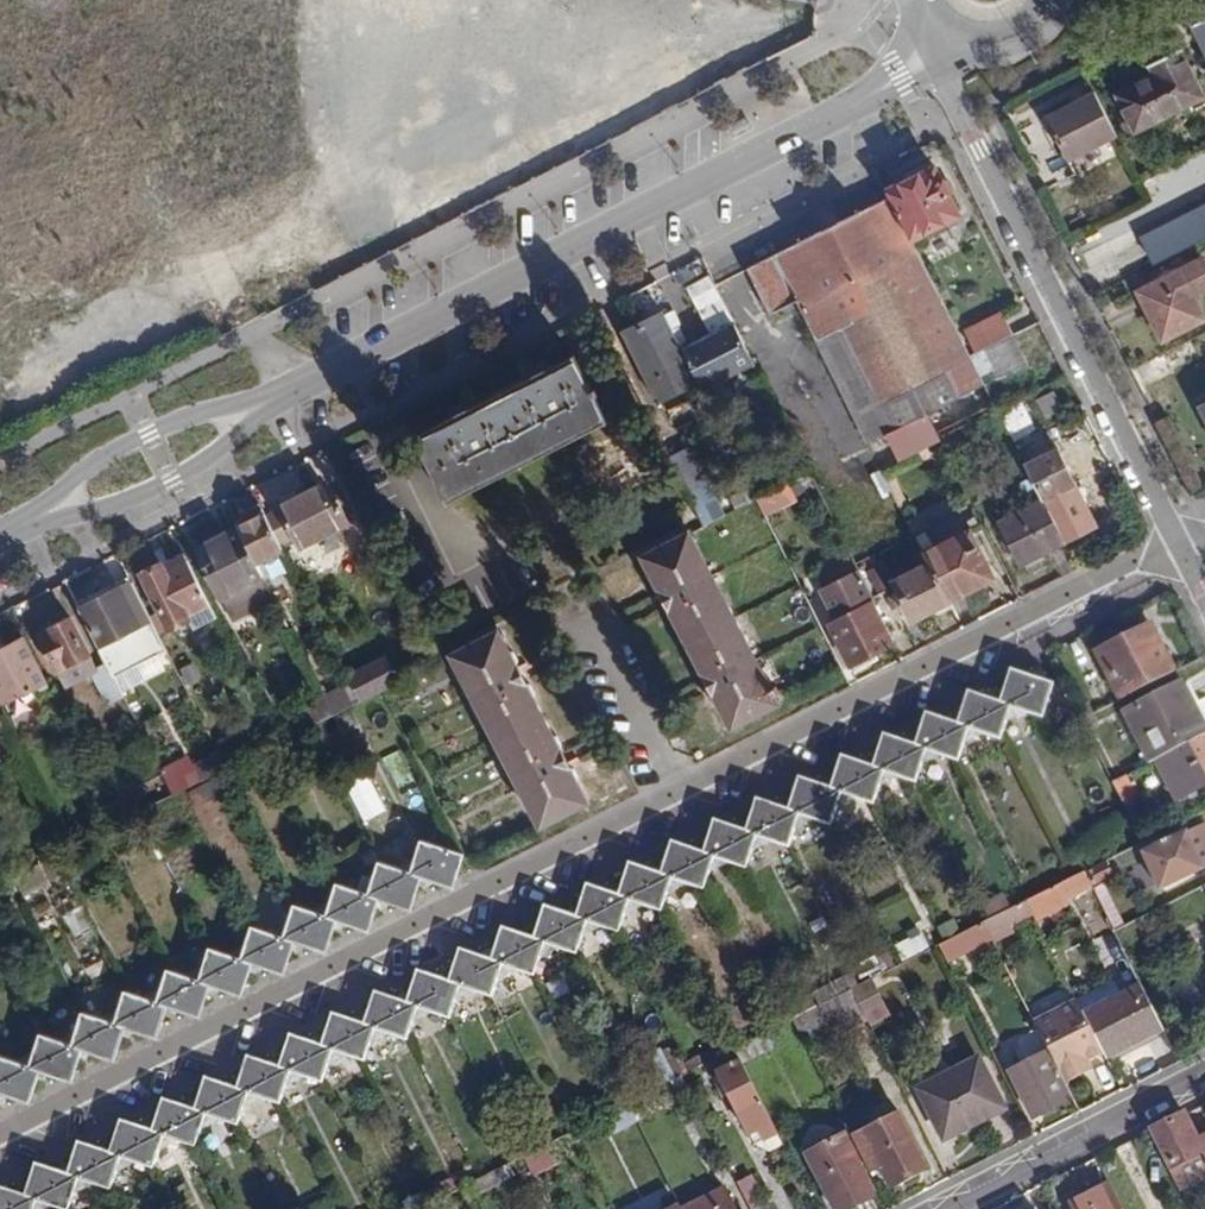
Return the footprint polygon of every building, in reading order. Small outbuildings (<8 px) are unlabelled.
[(1183,15),(1204,58),(1204,4),(1183,15)] [(1203,97),(1180,49),(1156,61),(1162,72),(1149,79),(1117,95),(1135,131),(1203,97)] [(1156,61),(1144,67),(1149,79),(1162,72),(1156,61)] [(1048,117),(1070,160),(1118,137),(1097,93),(1048,117)] [(889,193),(913,240),(959,216),(934,166),(887,189),(889,193)] [(913,240),(889,193),(744,267),(768,313),(795,300),(867,444),(888,434),(926,415),(986,385),(972,357),(913,240)] [(1143,237),(1156,262),(1204,237),(1204,205),(1143,237)] [(1199,261),(1133,294),(1158,346),(1201,324),(1188,297),(1204,288),(1204,274),(1199,261)] [(683,349),(664,310),(621,331),(658,403),(701,382),(704,387),(755,363),(736,324),(683,349)] [(963,332),(975,355),(1014,335),(1003,312),(963,332)] [(1014,335),(975,355),(980,366),(990,362),(999,379),(1029,365),(1014,335)] [(607,422),(574,356),(414,435),(448,502),(607,422)] [(1061,404),(1053,389),(1041,395),(1048,410),(1061,404)] [(939,440),(926,415),(888,434),(902,460),(939,440)] [(948,459),(982,442),(978,433),(984,430),(978,419),(939,440),(948,459)] [(726,515),(692,447),(669,458),(694,507),(704,526),(726,515)] [(1026,464),(1044,499),(1073,484),(1056,449),(1026,464)] [(889,466),(873,472),(882,497),(898,491),(889,466)] [(331,508),(320,486),(300,496),(283,504),(279,506),(281,510),(296,540),(300,548),(347,524),(337,505),(331,508)] [(296,487),(280,495),(283,504),(300,496),(296,487)] [(996,522),(1019,566),(1066,542),(1044,499),(996,522)] [(236,523),(243,537),(256,562),(283,550),(282,547),(267,517),(263,509),(236,523)] [(296,540),(281,510),(267,517),(282,547),(296,540)] [(929,564),(948,602),(995,578),(970,530),(924,553),(929,564)] [(777,700),(690,533),(682,537),(643,557),(731,724),(777,700)] [(256,562),(243,537),(200,558),(237,630),(279,609),(256,562)] [(166,571),(189,560),(185,553),(162,564),(166,571)] [(217,616),(189,560),(166,571),(162,564),(143,575),(168,625),(188,615),(194,627),(217,616)] [(913,619),(948,602),(929,564),(894,581),(913,619)] [(849,666),(892,646),(871,602),(873,600),(859,571),(822,589),(837,621),(830,624),(849,666)] [(136,625),(119,588),(79,608),(98,644),(136,625)] [(87,654),(69,618),(51,627),(56,638),(45,644),(58,669),(87,654)] [(1174,672),(1150,625),(1096,651),(1120,700),(1174,672)] [(56,638),(51,627),(39,633),(45,644),(56,638)] [(587,801),(498,630),(460,650),(452,654),(542,824),(587,801)] [(20,638),(0,649),(0,694),(3,701),(42,681),(20,638)] [(123,695),(107,664),(92,671),(108,702),(123,695)] [(1000,703),(1011,707),(1043,718),(1053,684),(1011,671),(1000,703)] [(386,687),(378,672),(352,685),(360,701),(380,691),(386,687)] [(346,688),(340,677),(325,684),(331,696),(346,688)] [(1204,734),(1204,730),(1182,684),(1125,713),(1149,763),(1156,760),(1204,734)] [(337,708),(352,700),(346,688),(331,696),(337,708)] [(1011,707),(1000,703),(968,693),(957,725),(969,728),(1001,738),(1011,707)] [(293,735),(310,726),(321,720),(313,703),(284,717),(293,735)] [(328,738),(361,722),(354,708),(321,724),(328,738)] [(926,714),(915,746),(927,749),(960,760),(969,728),(957,725),(926,714)] [(1156,760),(1177,798),(1204,784),(1204,734),(1156,760)] [(872,767),(884,771),(917,782),(927,749),(915,746),(884,736),(872,767)] [(225,769),(217,753),(194,764),(202,780),(225,769)] [(830,789),(842,793),(873,803),(884,771),(872,767),(841,757),(830,789)] [(225,769),(202,780),(191,786),(200,804),(234,786),(225,769)] [(1112,782),(1125,806),(1136,800),(1124,776),(1112,782)] [(174,795),(166,779),(134,795),(142,811),(174,795)] [(842,793),(830,789),(798,779),(788,810),(800,814),(832,825),(842,793)] [(788,846),(800,814),(788,810),(756,800),(745,832),(758,836),(788,846)] [(747,867),(758,836),(745,832),(714,822),(703,853),(715,857),(747,867)] [(1184,834),(1193,853),(1204,847),(1204,832),(1202,827),(1184,834)] [(1122,831),(1105,840),(1114,856),(1130,848),(1122,831)] [(1193,853),(1184,834),(1145,852),(1162,888),(1201,869),(1193,853)] [(420,839),(408,872),(421,877),(452,886),(463,853),(420,839)] [(1065,861),(1073,877),(1086,871),(1106,861),(1114,856),(1105,840),(1065,861)] [(670,844),(660,875),(672,878),(704,889),(715,857),(703,853),(670,844)] [(1193,853),(1201,869),(1204,867),(1204,847),(1193,853)] [(1113,875),(1106,861),(1086,871),(1090,880),(1093,885),(1113,875)] [(421,877),(408,872),(379,863),(366,894),(380,898),(410,908),(421,877)] [(629,865),(618,895),(630,899),(662,909),(672,878),(660,875),(629,865)] [(1086,871),(1073,877),(1048,890),(1053,899),(1090,880),(1086,871)] [(336,884),(324,916),(338,920),(368,929),(380,898),(366,894),(336,884)] [(587,886),(575,917),(587,921),(620,932),(630,899),(618,895),(587,886)] [(281,937),(295,941),(326,950),(338,920),(324,916),(294,906),(281,937)] [(577,953),(587,921),(575,917),(544,908),(533,939),(545,942),(577,953)] [(659,914),(642,923),(648,936),(666,927),(659,914)] [(194,921),(177,929),(191,957),(208,949),(194,921)] [(251,928),(239,959),(253,964),(282,973),(295,941),(281,937),(251,928)] [(502,929),(492,960),(501,963),(535,975),(545,942),(533,939),(502,929)] [(1114,931),(1092,942),(1103,963),(1124,952),(1114,931)] [(926,938),(913,945),(909,938),(893,945),(902,963),(931,949),(926,938)] [(125,957),(137,983),(167,969),(154,942),(125,957)] [(584,947),(592,964),(602,960),(592,943),(584,947)] [(208,949),(198,980),(211,984),(241,994),(253,964),(239,959),(208,949)] [(460,951),(449,982),(459,985),(474,990),(492,995),(501,963),(492,960),(460,951)] [(155,1002),(168,1006),(199,1015),(211,984),(198,980),(167,969),(155,1002)] [(853,971),(811,993),(818,1006),(852,989),(860,985),(853,971)] [(459,985),(449,982),(417,972),(406,1004),(417,1007),(449,1017),(454,999),(459,985)] [(511,989),(512,992),(498,1000),(505,1016),(546,996),(535,976),(511,989)] [(1011,1071),(1034,1117),(1074,1096),(1067,1082),(1065,1079),(1036,1022),(1014,981),(1006,985),(1042,1056),(1011,1071)] [(1146,992),(1142,984),(1084,1014),(1104,1053),(1107,1059),(1165,1029),(1146,992)] [(454,999),(469,1005),(474,990),(459,985),(454,999)] [(866,1018),(852,989),(818,1006),(793,1019),(800,1032),(828,1018),(836,1034),(866,1018)] [(793,1019),(818,1006),(811,993),(810,991),(768,1013),(775,1027),(793,1019)] [(112,1023),(127,1028),(156,1037),(168,1006),(155,1002),(123,992),(112,1023)] [(373,995),(363,1026),(374,1029),(407,1039),(417,1007),(406,1004),(373,995)] [(1036,1022),(1065,1079),(1092,1066),(1089,1061),(1104,1053),(1084,1014),(1077,1001),(1036,1022)] [(81,1012),(70,1045),(83,1049),(115,1058),(127,1028),(112,1023),(81,1012)] [(712,1049),(686,1062),(691,1070),(704,1064),(733,1049),(716,1014),(698,1023),(712,1049)] [(332,1016),(322,1046),(332,1050),(351,1056),(363,1060),(374,1029),(363,1026),(332,1016)] [(733,1049),(740,1062),(769,1049),(762,1034),(733,1049)] [(83,1049),(70,1045),(39,1035),(27,1065),(41,1069),(72,1079),(83,1049)] [(328,1065),(332,1050),(322,1046),(289,1037),(279,1068),(290,1071),(322,1082),(328,1065)] [(407,1039),(385,1047),(397,1071),(418,1060),(407,1039)] [(650,1091),(682,1075),(691,1070),(686,1062),(683,1056),(676,1060),(671,1049),(664,1053),(662,1047),(634,1061),(650,1091)] [(776,1131),(740,1062),(733,1049),(704,1064),(710,1076),(719,1072),(730,1093),(755,1142),(776,1131)] [(328,1065),(346,1071),(351,1056),(332,1050),(328,1065)] [(29,1102),(41,1069),(27,1065),(0,1057),(0,1092),(29,1102)] [(290,1071),(279,1068),(247,1059),(236,1089),(247,1092),(280,1103),(290,1071)] [(1004,1110),(978,1059),(919,1090),(944,1140),(1004,1110)] [(1065,1079),(1067,1082),(1093,1068),(1092,1066),(1065,1079)] [(710,1076),(720,1098),(730,1093),(719,1072),(710,1076)] [(322,1082),(336,1109),(352,1101),(338,1074),(322,1082)] [(682,1075),(650,1091),(628,1102),(638,1122),(692,1095),(682,1075)] [(204,1080),(193,1111),(205,1114),(237,1125),(247,1092),(236,1089),(204,1080)] [(205,1114),(193,1111),(163,1101),(162,1101),(153,1132),(165,1136),(196,1145),(205,1114)] [(523,1156),(547,1144),(565,1134),(553,1112),(511,1133),(523,1156)] [(1169,1169),(1184,1198),(1204,1188),(1204,1135),(1198,1139),(1184,1114),(1150,1131),(1169,1169)] [(898,1115),(853,1138),(864,1159),(871,1173),(880,1167),(890,1188),(926,1169),(898,1115)] [(121,1122),(110,1154),(120,1157),(154,1168),(165,1136),(153,1132),(121,1122)] [(220,1133),(231,1155),(249,1147),(237,1125),(220,1133)] [(783,1146),(776,1131),(755,1142),(757,1146),(771,1152),(783,1146)] [(853,1138),(850,1132),(807,1155),(835,1208),(846,1208),(874,1195),(858,1162),(864,1159),(853,1138)] [(120,1157),(110,1154),(78,1144),(67,1174),(79,1178),(110,1189),(120,1157)] [(547,1144),(523,1156),(531,1173),(555,1162),(547,1144)] [(24,1196),(36,1200),(65,1208),(69,1208),(79,1178),(67,1174),(35,1166),(24,1196)] [(763,1198),(751,1174),(736,1182),(748,1206),(763,1198)] [(1110,1184),(1069,1205),(1071,1208),(1123,1208),(1110,1184)] [(722,1189),(684,1208),(732,1208),(722,1189)] [(24,1196),(0,1190),(0,1208),(34,1208),(36,1200),(24,1196)]
